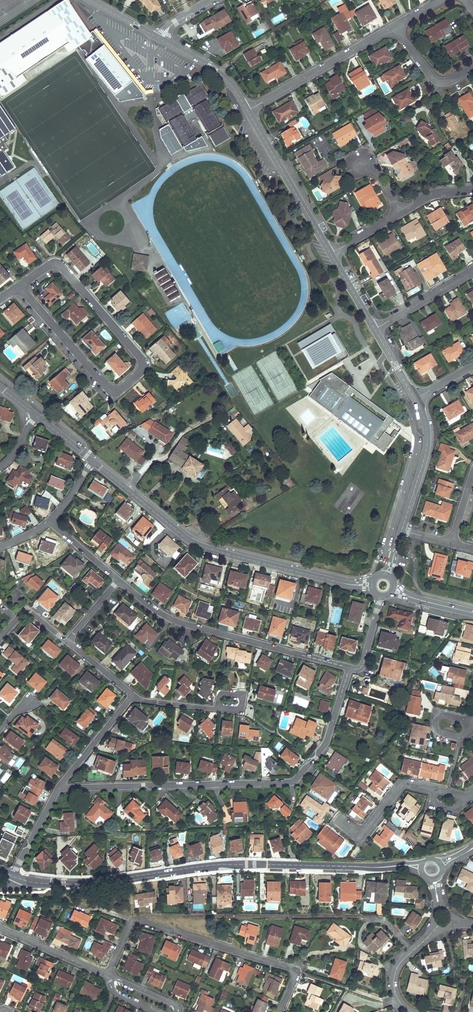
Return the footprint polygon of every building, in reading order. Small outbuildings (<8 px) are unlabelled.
[(1,44),(0,44),(0,97),(1,99),(22,85),(17,78),(22,75),(53,54),(63,48),(67,45),(72,52),(80,47),(92,39),(88,33),(67,0),(32,23),(1,44)] [(143,2),(145,1),(151,12),(160,6),(157,0),(142,0),(143,2)] [(390,5),(395,3),(393,0),(380,0),(385,8),(390,5)] [(243,6),(241,7),(238,9),(247,24),(252,21),(251,18),(258,13),(253,4),(245,8),(243,6)] [(375,17),(372,12),(369,6),(356,13),(354,9),(349,12),(352,17),(357,14),(363,25),(375,17)] [(209,30),(211,28),(214,27),(215,29),(230,20),(224,10),(204,22),(207,25),(209,30)] [(342,13),(333,18),(339,30),(333,34),(338,43),(345,39),(342,34),(346,31),(348,33),(352,30),(350,28),(351,28),(342,13)] [(275,23),(284,18),(282,14),(273,19),(275,23)] [(445,20),(441,22),(436,25),(437,27),(428,33),(433,41),(452,31),(445,20)] [(424,32),(430,43),(433,41),(428,33),(437,27),(436,25),(424,32)] [(313,34),(315,38),(318,42),(320,41),(325,50),(334,45),(324,28),(313,34)] [(92,30),(88,33),(92,39),(80,47),(81,49),(84,48),(87,53),(84,54),(87,56),(86,58),(119,101),(142,97),(142,91),(92,30)] [(222,47),(223,46),(225,46),(225,47),(224,48),(226,52),(238,45),(231,33),(218,40),(222,47)] [(450,51),(452,53),(452,54),(460,50),(460,51),(469,46),(463,36),(445,46),(448,52),(450,51)] [(297,60),(301,57),(305,55),(305,54),(309,51),(304,42),(291,50),(297,60)] [(67,45),(63,48),(68,55),(72,52),(67,45)] [(385,48),(381,50),(377,52),(378,54),(371,58),(376,67),(391,58),(385,48)] [(253,49),(244,54),(248,61),(250,61),(253,66),(261,61),(258,56),(257,56),(253,49)] [(275,76),(275,75),(276,75),(277,77),(286,72),(281,62),(262,72),(266,81),(275,76)] [(391,87),(393,86),(396,84),(395,83),(397,82),(405,77),(399,66),(384,75),(391,87)] [(358,89),(363,86),(369,83),(360,68),(349,74),(358,89)] [(22,75),(17,78),(22,85),(26,82),(22,75)] [(339,95),(339,94),(338,93),(345,89),(337,75),(332,78),(334,80),(325,84),(331,95),(333,94),(335,98),(339,95)] [(364,96),(378,89),(375,83),(361,91),(364,96)] [(175,99),(157,110),(165,122),(182,112),(187,121),(190,122),(194,119),(195,116),(190,107),(207,97),(200,84),(183,95),(182,94),(174,99),(175,99)] [(414,100),(411,95),(408,89),(393,98),(399,109),(414,100)] [(472,105),(471,103),(472,102),(472,100),(469,93),(459,99),(469,117),(472,115),(472,105)] [(325,105),(322,99),(318,94),(314,96),(306,101),(312,112),(317,109),(325,105)] [(220,125),(206,100),(193,108),(207,133),(204,134),(207,138),(209,137),(214,147),(229,138),(221,125),(220,125)] [(297,112),(294,107),(291,101),(273,112),(279,122),(297,112)] [(8,149),(5,144),(8,142),(4,136),(15,129),(0,107),(0,154),(8,149)] [(385,120),(374,108),(364,114),(367,120),(365,121),(367,124),(369,129),(374,137),(385,131),(382,126),(383,126),(381,123),(385,120)] [(445,115),(446,116),(447,118),(445,119),(452,130),(459,125),(451,111),(445,115)] [(197,140),(181,115),(169,122),(184,148),(197,140)] [(436,144),(436,143),(440,141),(435,133),(435,132),(435,131),(435,130),(434,129),(434,128),(432,127),(431,129),(425,125),(426,124),(422,121),(417,128),(426,133),(428,136),(427,136),(432,146),(433,146),(433,147),(434,147),(434,146),(435,146),(436,146),(436,145),(436,144)] [(351,123),(333,134),(339,145),(348,140),(357,135),(351,123)] [(283,140),(285,143),(287,147),(292,144),(291,142),(295,139),(296,141),(301,138),(297,130),(293,132),(291,128),(281,133),(285,139),(283,140)] [(400,147),(410,141),(408,138),(398,144),(400,147)] [(312,149),(309,144),(298,151),(296,154),(297,156),(298,158),(299,158),(303,166),(301,167),(303,170),(303,171),(304,170),(309,177),(327,167),(323,159),(317,163),(315,159),(312,154),(310,150),(312,149)] [(393,152),(387,155),(389,159),(392,157),(395,163),(393,164),(395,169),(396,169),(400,170),(399,173),(398,174),(412,167),(410,164),(406,163),(404,158),(405,155),(393,152)] [(453,160),(450,154),(440,160),(441,162),(442,163),(441,165),(442,166),(443,168),(445,167),(449,164),(454,172),(453,173),(454,174),(454,175),(456,175),(458,174),(458,173),(458,171),(457,170),(462,167),(457,158),(453,160)] [(412,167),(398,174),(401,179),(414,171),(412,167)] [(335,186),(337,185),(339,184),(344,184),(345,174),(339,174),(339,176),(337,176),(333,168),(326,172),(328,177),(330,181),(328,185),(326,188),(333,191),(335,186)] [(368,184),(354,192),(357,197),(360,195),(367,206),(375,208),(376,204),(379,203),(368,184)] [(349,207),(348,205),(346,204),(346,202),(340,200),(338,209),(336,208),(333,210),(332,215),(335,216),(334,220),(338,223),(344,225),(348,224),(351,212),(348,211),(349,207)] [(471,216),(472,215),(472,203),(465,207),(466,209),(457,214),(463,225),(468,221),(467,220),(472,217),(471,216)] [(440,207),(438,208),(435,210),(437,212),(427,217),(434,229),(448,221),(440,207)] [(413,223),(407,226),(402,229),(407,239),(418,233),(420,236),(424,234),(415,219),(411,221),(413,223)] [(411,221),(400,227),(402,229),(407,226),(413,223),(411,221)] [(63,235),(65,232),(57,223),(52,227),(53,229),(50,231),(48,230),(40,237),(45,243),(55,235),(63,245),(68,240),(63,235)] [(388,251),(389,252),(399,246),(391,232),(388,234),(389,237),(385,239),(386,241),(379,245),(384,253),(388,251)] [(455,254),(464,248),(459,238),(444,247),(449,256),(454,252),(455,254)] [(36,259),(26,244),(14,252),(19,260),(23,257),(28,264),(36,259)] [(89,263),(76,248),(67,256),(75,265),(76,265),(80,269),(82,268),(83,269),(89,263)] [(365,249),(362,251),(358,253),(361,258),(362,257),(366,264),(371,272),(369,273),(372,278),(382,271),(371,252),(368,254),(365,249)] [(444,270),(434,254),(416,265),(418,269),(423,266),(426,271),(421,274),(425,281),(444,270)] [(133,268),(146,271),(148,261),(144,256),(135,255),(133,268)] [(0,265),(0,284),(1,285),(10,276),(0,265)] [(103,270),(101,267),(94,273),(100,281),(101,279),(108,286),(115,280),(109,272),(107,274),(103,270)] [(420,282),(415,274),(413,276),(412,273),(409,267),(398,274),(401,279),(404,278),(406,283),(409,288),(420,282)] [(180,297),(163,269),(156,274),(172,301),(180,297)] [(401,279),(406,290),(409,288),(406,283),(404,278),(401,279)] [(387,279),(380,282),(385,291),(381,293),(385,300),(395,294),(387,279)] [(62,294),(53,283),(46,289),(50,294),(44,299),(50,305),(62,294)] [(130,303),(120,292),(108,302),(117,313),(121,309),(122,310),(130,303)] [(451,305),(445,309),(452,320),(465,313),(457,298),(453,300),(453,301),(450,303),(451,305)] [(182,303),(164,313),(174,329),(181,326),(182,329),(189,325),(187,320),(191,318),(182,303)] [(23,315),(14,304),(2,313),(12,325),(23,315)] [(85,316),(74,304),(62,315),(66,319),(69,316),(76,324),(85,316)] [(435,313),(432,316),(428,318),(421,323),(426,332),(441,323),(435,313)] [(156,329),(143,314),(134,322),(140,329),(139,331),(145,338),(156,329)] [(298,343),(312,369),(345,349),(331,323),(298,343)] [(423,335),(418,338),(410,324),(402,329),(400,334),(408,348),(411,347),(413,349),(426,341),(423,335)] [(35,343),(23,329),(9,341),(13,346),(17,343),(24,352),(35,343)] [(105,346),(92,331),(82,339),(95,355),(105,346)] [(174,355),(161,339),(149,349),(156,358),(159,356),(165,363),(174,355)] [(213,344),(218,352),(224,348),(220,340),(213,344)] [(464,352),(461,347),(458,342),(442,351),(449,361),(464,352)] [(128,368),(115,354),(107,362),(119,376),(128,368)] [(421,359),(421,358),(420,358),(418,359),(419,360),(414,363),(420,373),(436,364),(430,354),(421,359)] [(35,356),(23,367),(26,370),(32,365),(38,373),(34,376),(36,380),(43,374),(42,373),(47,369),(44,366),(45,364),(46,363),(46,362),(41,356),(38,359),(35,356)] [(229,356),(226,357),(234,370),(237,368),(229,356)] [(187,370),(182,364),(172,372),(178,378),(177,380),(169,380),(169,386),(174,386),(180,392),(186,387),(183,384),(186,382),(188,385),(192,382),(186,376),(187,370)] [(71,374),(66,368),(58,374),(59,375),(57,377),(56,376),(51,380),(54,384),(52,386),(51,387),(59,393),(68,386),(64,380),(71,374)] [(385,432),(395,417),(328,371),(309,398),(385,451),(394,438),(385,432)] [(88,399),(82,392),(75,398),(70,402),(81,416),(92,407),(87,400),(88,399)] [(151,403),(155,400),(149,393),(146,396),(147,397),(144,399),(142,397),(138,400),(140,403),(136,406),(142,412),(152,404),(151,403)] [(463,411),(460,406),(458,401),(443,409),(449,419),(463,411)] [(3,408),(0,407),(0,419),(10,422),(13,413),(8,412),(9,410),(3,408)] [(127,423),(115,409),(100,423),(106,429),(111,425),(112,425),(113,425),(114,424),(119,429),(127,423)] [(239,414),(236,410),(229,415),(232,419),(239,414)] [(308,410),(300,416),(306,423),(313,417),(308,410)] [(235,419),(228,425),(234,432),(235,432),(236,433),(234,436),(239,442),(243,439),(246,442),(250,438),(246,433),(251,429),(247,424),(242,428),(235,419)] [(173,433),(156,422),(149,432),(166,443),(173,433)] [(395,437),(401,428),(394,423),(387,432),(395,437)] [(472,423),(455,433),(461,443),(472,437),(472,423)] [(234,432),(228,425),(226,426),(234,436),(236,433),(235,432),(234,432)] [(188,440),(182,436),(169,458),(183,467),(182,468),(195,476),(196,475),(201,467),(203,465),(184,452),(187,447),(185,445),(188,440)] [(49,442),(36,437),(32,448),(49,453),(51,446),(48,445),(49,442)] [(143,451),(127,438),(119,447),(136,460),(143,451)] [(228,442),(223,446),(231,456),(236,452),(228,442)] [(450,446),(441,443),(439,450),(442,451),(437,467),(448,471),(454,451),(449,449),(450,446)] [(68,455),(64,454),(60,452),(55,464),(70,470),(74,460),(72,459),(67,457),(68,455)] [(21,485),(23,480),(29,483),(33,477),(27,474),(29,470),(21,465),(17,471),(16,470),(15,472),(13,470),(5,483),(14,488),(17,482),(21,485)] [(201,478),(206,470),(201,467),(196,475),(201,478)] [(51,476),(50,480),(48,484),(62,489),(65,481),(51,476)] [(283,476),(279,479),(283,486),(288,484),(283,476)] [(448,497),(450,492),(451,487),(452,487),(453,483),(439,479),(438,483),(439,483),(436,493),(448,497)] [(107,488),(104,486),(102,485),(101,486),(93,481),(88,488),(102,496),(107,488)] [(224,487),(213,494),(217,499),(221,497),(228,506),(224,509),(227,513),(234,508),(233,505),(239,501),(235,495),(232,491),(228,493),(227,491),(228,491),(224,487)] [(36,496),(35,501),(34,506),(47,509),(50,499),(49,499),(51,496),(45,490),(41,497),(36,496)] [(106,493),(104,501),(110,503),(112,495),(106,493)] [(221,497),(217,499),(216,500),(223,509),(224,509),(228,506),(221,497)] [(441,506),(427,501),(423,513),(444,519),(446,514),(449,503),(443,501),(441,506)] [(126,520),(130,515),(134,510),(124,502),(116,512),(126,520)] [(14,513),(14,512),(11,511),(9,518),(12,519),(11,522),(23,525),(24,523),(25,523),(28,515),(23,514),(23,516),(14,513)] [(132,529),(138,534),(143,538),(153,526),(143,517),(132,529)] [(97,549),(99,550),(101,552),(112,539),(100,529),(92,538),(101,545),(97,549)] [(179,547),(167,536),(160,544),(160,548),(162,550),(161,551),(160,552),(160,553),(160,554),(161,554),(161,555),(162,555),(163,555),(164,555),(165,555),(166,553),(168,555),(172,554),(179,547)] [(44,548),(43,550),(43,551),(51,554),(54,545),(41,540),(40,545),(43,546),(42,547),(44,548)] [(120,558),(123,561),(127,564),(133,556),(118,544),(110,553),(118,560),(120,558)] [(19,561),(25,563),(30,564),(33,556),(18,551),(16,559),(20,560),(19,561)] [(441,577),(444,567),(447,556),(436,553),(430,574),(441,577)] [(188,574),(189,575),(190,577),(195,571),(192,569),(197,563),(187,554),(174,567),(184,577),(188,574)] [(74,576),(79,570),(84,565),(77,559),(76,560),(70,555),(61,565),(74,576)] [(471,570),(472,564),(472,563),(467,561),(467,563),(458,560),(455,572),(464,575),(463,576),(469,577),(471,570)] [(140,576),(141,577),(141,578),(142,578),(142,579),(143,579),(144,579),(143,581),(147,584),(156,573),(143,562),(140,566),(138,564),(137,565),(133,570),(140,576)] [(209,583),(213,584),(218,585),(222,568),(206,564),(202,580),(209,581),(209,583)] [(90,580),(94,584),(98,588),(104,580),(91,570),(83,579),(87,583),(90,580)] [(244,588),(246,581),(247,575),(231,571),(227,583),(244,588)] [(32,573),(23,578),(25,583),(26,583),(28,582),(34,586),(37,589),(43,582),(36,576),(34,577),(32,573)] [(268,587),(269,582),(270,577),(256,573),(253,583),(268,587)] [(290,599),(292,594),(293,589),(294,589),(295,584),(280,580),(276,595),(290,599)] [(152,594),(158,598),(164,602),(172,591),(160,583),(152,594)] [(244,588),(227,583),(226,587),(243,591),(244,588)] [(309,587),(308,591),(307,595),(302,594),(300,602),(304,603),(305,600),(318,604),(321,591),(309,587)] [(268,588),(265,596),(271,598),(274,589),(268,588)] [(49,610),(51,607),(54,604),(52,603),(57,597),(48,589),(38,601),(49,610)] [(186,614),(187,612),(188,610),(187,609),(191,601),(179,595),(172,607),(186,614)] [(209,619),(210,616),(211,613),(206,611),(208,604),(200,601),(195,614),(209,619)] [(348,620),(353,621),(359,623),(363,604),(353,601),(348,620)] [(56,612),(61,617),(66,621),(75,611),(65,602),(56,612)] [(129,625),(133,620),(136,616),(123,604),(115,613),(129,625)] [(235,626),(237,619),(239,612),(222,608),(218,622),(235,626)] [(401,620),(400,623),(399,627),(408,629),(409,626),(411,614),(390,609),(390,610),(388,616),(401,620)] [(59,620),(63,624),(66,621),(61,617),(56,612),(53,617),(58,621),(59,620)] [(269,633),(281,636),(285,620),(273,616),(269,633)] [(257,631),(258,626),(260,621),(246,617),(244,627),(257,631)] [(434,634),(438,635),(442,636),(442,633),(444,629),(446,630),(447,623),(429,619),(428,624),(427,629),(435,631),(434,634)] [(19,634),(24,639),(27,642),(29,643),(30,642),(39,631),(29,623),(19,634)] [(144,642),(145,640),(147,638),(152,642),(158,634),(146,624),(135,636),(144,642)] [(466,625),(462,640),(472,643),(472,628),(466,625)] [(306,643),(308,637),(310,631),(293,627),(290,639),(306,643)] [(323,647),(327,649),(332,650),(335,636),(325,634),(319,632),(318,632),(315,644),(323,646),(323,647)] [(392,650),(394,650),(396,651),(398,643),(399,639),(395,638),(396,636),(381,632),(379,641),(378,645),(392,649),(392,650)] [(105,652),(108,648),(112,644),(99,633),(91,641),(105,652)] [(353,651),(355,646),(356,641),(342,637),(339,647),(353,651)] [(59,650),(57,648),(54,646),(55,645),(48,639),(42,647),(54,657),(59,650)] [(175,659),(179,655),(182,650),(169,640),(167,643),(166,642),(162,647),(170,653),(169,654),(175,659)] [(205,656),(204,658),(202,660),(206,663),(216,648),(205,641),(198,651),(205,656)] [(467,661),(470,651),(462,649),(463,644),(457,642),(454,654),(453,654),(451,661),(468,665),(469,662),(467,661)] [(120,667),(124,663),(128,659),(129,660),(135,653),(127,645),(113,661),(120,667)] [(170,653),(162,647),(157,652),(162,656),(164,655),(167,657),(169,654),(170,653)] [(28,663),(9,648),(3,655),(15,665),(12,670),(17,675),(28,663)] [(235,660),(237,661),(239,661),(240,659),(245,660),(244,662),(249,663),(251,654),(246,653),(246,652),(232,649),(232,648),(229,648),(227,657),(235,658),(235,660)] [(79,666),(76,664),(74,662),(74,661),(67,655),(59,664),(72,674),(79,666)] [(266,670),(269,665),(272,660),(263,655),(257,665),(266,670)] [(387,677),(390,678),(393,679),(399,681),(401,674),(403,668),(405,669),(407,664),(383,658),(379,675),(383,676),(382,682),(386,683),(387,677)] [(289,676),(292,671),(294,666),(281,660),(276,671),(289,676)] [(149,680),(149,681),(150,681),(151,678),(147,674),(149,673),(146,669),(147,668),(141,663),(131,672),(137,678),(138,677),(145,684),(149,680)] [(311,678),(312,675),(314,672),(304,666),(299,674),(300,675),(297,682),(308,688),(312,679),(311,678)] [(454,684),(453,688),(461,690),(465,674),(457,672),(457,670),(449,668),(446,678),(451,679),(454,684)] [(324,691),(326,693),(329,694),(332,689),(329,688),(335,678),(326,672),(320,683),(321,683),(318,688),(320,689),(324,691)] [(36,686),(38,688),(39,689),(46,682),(36,673),(28,681),(35,688),(36,686)] [(99,682),(96,679),(93,677),(92,677),(86,673),(79,680),(92,691),(99,682)] [(164,686),(166,683),(169,680),(165,676),(160,682),(161,683),(157,687),(165,694),(168,690),(164,686)] [(184,696),(187,693),(190,689),(188,687),(191,683),(184,676),(178,682),(181,685),(177,690),(184,696)] [(214,680),(208,679),(203,678),(199,682),(201,684),(198,687),(201,689),(198,693),(205,699),(210,694),(212,684),(213,685),(214,680)] [(7,684),(0,693),(0,694),(4,698),(9,702),(20,689),(16,686),(14,689),(7,684)] [(272,701),(274,696),(275,691),(260,686),(257,696),(272,701)] [(454,689),(441,686),(439,694),(435,693),(433,701),(438,702),(438,700),(444,701),(444,703),(458,707),(459,702),(457,702),(458,698),(452,697),(449,696),(449,692),(453,693),(454,689)] [(58,701),(61,704),(65,707),(71,699),(58,688),(50,697),(57,703),(58,701)] [(107,707),(109,704),(112,702),(110,701),(115,695),(107,688),(98,700),(107,707)] [(420,693),(411,692),(410,696),(409,696),(405,714),(415,716),(417,709),(418,709),(420,698),(419,698),(420,693)] [(366,722),(369,714),(371,707),(350,700),(346,715),(366,722)] [(320,711),(324,712),(327,713),(329,704),(323,702),(320,711)] [(127,717),(135,724),(143,731),(147,726),(144,723),(147,719),(131,705),(125,713),(128,715),(127,717)] [(77,721),(81,724),(85,727),(94,715),(87,709),(77,721)] [(179,723),(178,725),(178,726),(187,732),(191,726),(190,726),(192,722),(182,715),(177,722),(179,723)] [(283,715),(279,726),(285,729),(289,717),(283,715)] [(20,723),(18,724),(17,726),(21,730),(22,728),(26,731),(30,725),(34,728),(38,724),(27,716),(25,719),(22,716),(18,722),(20,723)] [(213,734),(211,732),(210,730),(214,726),(208,718),(199,726),(210,737),(213,734)] [(303,720),(300,719),(297,718),(293,726),(292,725),(291,728),(306,734),(311,737),(317,723),(308,720),(307,723),(303,721),(303,720)] [(221,733),(226,734),(231,734),(233,722),(223,721),(221,733)] [(422,726),(412,724),(408,743),(421,746),(424,732),(422,732),(421,731),(422,726)] [(248,727),(239,726),(238,738),(252,739),(252,741),(257,741),(258,732),(248,730),(248,727)] [(73,744),(76,741),(78,737),(65,727),(60,735),(73,744)] [(306,734),(291,728),(289,731),(304,738),(306,734)] [(7,741),(12,745),(18,749),(24,741),(11,731),(6,738),(7,739),(7,741)] [(111,736),(107,746),(122,751),(126,741),(111,736)] [(61,759),(64,754),(67,750),(52,739),(46,748),(61,759)] [(132,752),(134,744),(126,741),(123,749),(132,752)] [(3,760),(8,763),(14,755),(10,752),(12,749),(4,743),(2,747),(1,746),(0,746),(0,757),(3,760)] [(293,766),(296,762),(299,758),(286,748),(280,756),(293,766)] [(337,772),(341,767),(344,762),(345,763),(347,760),(335,752),(327,764),(337,772)] [(472,774),(472,762),(472,760),(472,759),(472,756),(470,752),(466,754),(467,756),(469,756),(471,759),(458,769),(461,773),(459,775),(463,781),(472,774)] [(226,766),(225,768),(224,770),(229,772),(235,759),(225,754),(220,763),(226,766)] [(99,768),(98,769),(98,770),(107,774),(108,771),(112,772),(115,762),(99,756),(95,767),(99,768)] [(265,767),(268,769),(270,771),(272,768),(276,771),(279,767),(276,764),(277,763),(269,756),(265,761),(268,763),(265,767)] [(51,774),(54,770),(57,765),(46,757),(39,766),(51,774)] [(162,768),(162,770),(162,772),(168,772),(168,766),(168,757),(153,757),(153,768),(162,768)] [(410,773),(418,775),(421,763),(404,758),(401,771),(406,773),(406,775),(410,776),(410,775),(410,773)] [(258,762),(254,760),(250,759),(249,761),(246,760),(243,767),(254,771),(258,762)] [(130,764),(123,765),(123,776),(134,776),(134,774),(145,774),(145,763),(135,764),(135,760),(130,760),(130,764)] [(210,772),(211,768),(213,764),(201,760),(198,769),(210,772)] [(339,773),(351,762),(347,760),(345,763),(344,762),(341,767),(337,772),(339,773)] [(433,763),(422,760),(421,763),(418,775),(441,781),(444,767),(439,766),(438,767),(432,765),(433,763)] [(188,773),(189,768),(190,764),(177,762),(176,772),(188,773)] [(11,780),(12,778),(13,777),(15,774),(8,768),(3,774),(11,780)] [(379,775),(375,771),(368,780),(372,784),(369,788),(379,796),(383,791),(379,788),(384,782),(388,785),(390,782),(380,774),(379,775)] [(29,786),(40,793),(42,789),(41,788),(45,781),(38,777),(36,780),(32,778),(31,778),(29,782),(28,785),(29,786)] [(318,778),(314,783),(310,789),(326,799),(335,785),(329,781),(327,784),(318,778)] [(357,785),(365,790),(368,787),(360,781),(357,785)] [(38,797),(40,793),(29,786),(25,792),(28,794),(25,799),(33,803),(35,800),(37,796),(38,797)] [(326,799),(310,789),(309,791),(325,802),(327,800),(326,799)] [(106,820),(109,816),(112,813),(102,805),(105,802),(99,796),(96,800),(98,801),(86,816),(93,822),(99,814),(106,820)] [(281,804),(273,796),(266,804),(270,808),(278,808),(281,804)] [(373,804),(363,796),(351,810),(362,818),(365,813),(364,813),(369,806),(371,807),(373,804)] [(412,805),(415,802),(407,796),(403,801),(404,802),(400,806),(402,808),(399,812),(405,817),(407,814),(411,818),(417,810),(412,805)] [(166,814),(171,818),(175,821),(181,815),(166,800),(158,809),(165,815),(166,814)] [(139,806),(136,804),(132,801),(124,810),(138,822),(144,815),(137,809),(139,806)] [(204,804),(203,803),(198,807),(202,810),(201,811),(205,815),(208,820),(207,820),(208,824),(217,819),(215,817),(216,816),(216,815),(215,814),(214,813),(211,808),(212,806),(207,801),(204,804)] [(24,822),(27,817),(30,811),(27,809),(28,807),(21,803),(14,817),(24,822)] [(246,821),(245,803),(233,803),(233,814),(231,814),(232,821),(246,821)] [(289,812),(283,806),(280,808),(281,813),(285,817),(288,815),(289,812)] [(399,812),(396,815),(407,823),(411,818),(407,814),(405,817),(399,812)] [(60,822),(60,826),(61,831),(74,830),(73,813),(64,813),(65,822),(60,822)] [(428,817),(424,816),(419,834),(422,836),(426,837),(429,837),(433,824),(431,824),(431,823),(427,822),(427,819),(428,817)] [(297,840),(299,842),(301,844),(312,833),(299,820),(290,828),(299,837),(297,840)] [(438,837),(448,839),(452,823),(451,822),(449,822),(448,823),(446,820),(441,825),(438,837)] [(380,837),(378,835),(376,834),(373,839),(383,847),(392,835),(393,834),(394,832),(384,825),(382,828),(385,831),(380,837)] [(323,827),(316,837),(320,840),(321,839),(335,851),(344,841),(339,837),(335,841),(329,836),(332,832),(329,829),(329,830),(324,826),(323,827)] [(412,833),(408,830),(404,834),(408,837),(415,843),(416,840),(410,835),(412,833)] [(0,856),(6,859),(17,837),(5,831),(0,841),(0,856)] [(132,844),(146,844),(146,833),(132,833),(132,844)] [(220,844),(221,843),(222,843),(218,834),(211,837),(212,841),(210,842),(214,853),(222,849),(220,844)] [(251,848),(251,849),(251,851),(262,852),(263,835),(250,834),(250,848),(251,848)] [(415,848),(416,846),(416,843),(415,843),(408,837),(404,834),(402,837),(415,848)] [(177,843),(177,840),(176,837),(170,840),(171,843),(172,846),(170,847),(174,857),(182,854),(182,852),(180,848),(177,843)] [(273,851),(278,850),(282,848),(279,838),(270,841),(273,851)] [(235,851),(239,850),(242,850),(240,839),(230,840),(232,851),(235,850),(235,851)] [(194,856),(202,853),(198,843),(190,846),(190,845),(186,844),(186,855),(193,855),(194,856)] [(95,852),(97,851),(99,849),(94,844),(85,853),(88,856),(85,859),(94,868),(102,860),(95,852)] [(134,860),(133,861),(139,864),(142,855),(141,855),(143,850),(134,846),(130,856),(132,856),(131,859),(134,860)] [(69,869),(73,866),(76,863),(73,860),(76,856),(68,848),(62,854),(64,856),(61,860),(69,869)] [(154,861),(158,860),(162,858),(159,848),(150,851),(154,861)] [(37,861),(40,864),(43,868),(51,860),(49,859),(52,856),(47,850),(44,853),(42,851),(35,857),(38,861),(37,861)] [(122,862),(121,860),(120,859),(122,856),(118,851),(110,858),(117,866),(122,862)] [(461,869),(457,879),(467,884),(464,888),(472,893),(472,875),(461,869)] [(254,880),(245,880),(245,883),(240,883),(240,895),(254,895),(254,883),(254,880)] [(404,882),(394,881),(393,892),(403,893),(403,898),(414,899),(414,908),(421,909),(422,900),(415,899),(416,888),(404,887),(404,882)] [(268,882),(268,887),(268,891),(269,891),(269,900),(279,900),(279,882),(268,882)] [(295,895),(300,895),(304,895),(304,883),(290,882),(289,894),(295,894),(295,895)] [(385,884),(366,882),(365,890),(369,890),(374,891),(373,903),(383,904),(385,884)] [(345,883),(340,883),(340,900),(355,901),(355,899),(355,891),(355,888),(345,888),(345,883)] [(221,884),(222,891),(217,891),(217,903),(230,902),(230,884),(221,884)] [(329,884),(324,884),(319,884),(319,901),(329,902),(329,884)] [(206,885),(192,885),(193,903),(206,902),(206,885)] [(182,902),(181,887),(174,888),(168,888),(168,894),(167,894),(167,904),(176,904),(175,902),(182,902)] [(154,892),(134,895),(134,900),(138,900),(139,907),(144,906),(144,904),(149,903),(148,902),(151,901),(152,903),(156,902),(154,892)] [(5,900),(5,901),(1,899),(0,901),(0,915),(5,917),(11,902),(6,900),(5,900)] [(25,925),(28,920),(30,914),(19,910),(14,922),(21,926),(22,923),(25,925)] [(79,912),(76,911),(74,910),(70,919),(86,926),(91,917),(79,912)] [(412,912),(403,924),(412,930),(421,918),(412,912)] [(51,924),(45,921),(39,918),(39,919),(34,916),(30,928),(34,930),(34,931),(46,936),(51,924)] [(96,930),(99,932),(103,934),(105,930),(113,933),(117,925),(101,918),(96,930)] [(327,931),(332,935),(337,938),(335,940),(343,946),(350,936),(333,924),(327,931)] [(247,927),(245,926),(242,925),(239,934),(246,936),(246,934),(249,935),(247,942),(253,943),(258,928),(252,926),(248,925),(247,927)] [(283,929),(277,927),(271,925),(266,943),(277,946),(283,929)] [(308,940),(309,935),(310,930),(295,926),(290,941),(299,944),(301,938),(308,940)] [(70,944),(69,945),(69,946),(76,949),(80,940),(70,935),(71,932),(60,927),(55,938),(68,943),(70,944)] [(113,938),(115,934),(113,933),(105,930),(103,934),(113,938)] [(367,939),(363,943),(370,951),(370,950),(376,945),(377,946),(381,942),(382,944),(388,938),(381,930),(375,936),(372,933),(366,938),(367,939)] [(141,940),(140,945),(139,950),(150,953),(154,937),(141,933),(139,939),(141,940)] [(463,941),(464,956),(472,955),(472,944),(471,945),(470,943),(470,940),(463,941)] [(105,953),(107,947),(102,945),(94,941),(92,946),(89,951),(93,953),(103,957),(105,953)] [(176,945),(176,946),(175,946),(173,945),(173,944),(166,941),(161,951),(169,954),(176,958),(181,948),(176,945)] [(5,958),(11,945),(4,942),(3,944),(0,943),(0,956),(5,958)] [(376,945),(370,950),(373,953),(383,945),(382,944),(381,942),(377,946),(376,945)] [(31,953),(26,951),(22,949),(18,958),(20,959),(17,966),(26,970),(32,958),(30,957),(31,953)] [(201,955),(199,954),(196,953),(197,952),(191,950),(187,959),(206,968),(210,958),(202,954),(201,955)] [(367,955),(359,951),(359,959),(365,961),(367,955)] [(429,957),(423,958),(425,969),(441,966),(439,960),(443,959),(441,952),(437,953),(438,954),(438,956),(429,957)] [(124,969),(130,972),(137,975),(142,964),(136,961),(138,956),(131,953),(128,958),(130,958),(127,964),(126,963),(124,969)] [(47,972),(48,969),(49,967),(51,968),(53,964),(38,957),(35,963),(39,965),(36,972),(47,977),(49,973),(47,972)] [(226,970),(228,967),(229,964),(216,958),(209,975),(218,980),(223,969),(226,970)] [(345,962),(340,960),(335,958),(329,975),(340,978),(345,962)] [(369,965),(360,962),(357,968),(358,970),(361,971),(362,972),(365,974),(367,976),(371,977),(372,976),(376,977),(377,973),(377,972),(376,971),(377,968),(376,967),(369,964),(369,965)] [(254,969),(249,967),(245,965),(243,969),(239,976),(237,981),(246,985),(254,969)] [(147,981),(154,984),(161,987),(165,977),(152,971),(153,970),(148,967),(145,974),(150,976),(147,981)] [(223,969),(218,980),(222,981),(226,970),(223,969)] [(65,973),(58,970),(54,980),(69,987),(74,977),(70,975),(70,976),(65,973)] [(262,989),(269,992),(276,995),(278,990),(275,989),(278,983),(279,983),(281,979),(267,972),(264,979),(266,980),(262,989)] [(416,975),(409,974),(406,987),(410,987),(409,993),(422,996),(426,981),(417,979),(417,981),(415,980),(415,979),(416,975)] [(93,985),(89,983),(85,981),(80,992),(96,1000),(100,991),(92,987),(93,985)] [(180,996),(182,997),(185,998),(190,986),(177,981),(172,992),(176,994),(176,993),(180,994),(180,996)] [(12,995),(15,996),(14,998),(20,1000),(26,988),(20,986),(14,983),(9,994),(12,995)] [(321,989),(311,984),(307,993),(308,993),(309,994),(307,1000),(305,1005),(312,1008),(315,1003),(317,1004),(319,998),(318,997),(321,989)] [(450,988),(437,985),(435,994),(444,997),(444,999),(443,1004),(450,1005),(454,992),(450,991),(450,988)] [(201,993),(202,993),(200,998),(201,999),(199,1005),(197,1010),(201,1011),(202,1011),(203,1009),(208,1011),(210,1006),(213,999),(207,996),(208,992),(201,989),(200,992),(201,993)] [(45,996),(40,994),(36,992),(29,1007),(38,1011),(39,1008),(42,1002),(45,996)] [(260,1000),(258,999),(254,1007),(251,1006),(249,1011),(252,1011),(263,1011),(267,1003),(266,1003),(266,1002),(260,1000)] [(67,1006),(57,1002),(52,1011),(65,1011),(67,1006)] [(343,1004),(338,1011),(352,1011),(349,1010),(351,1008),(343,1004)]
